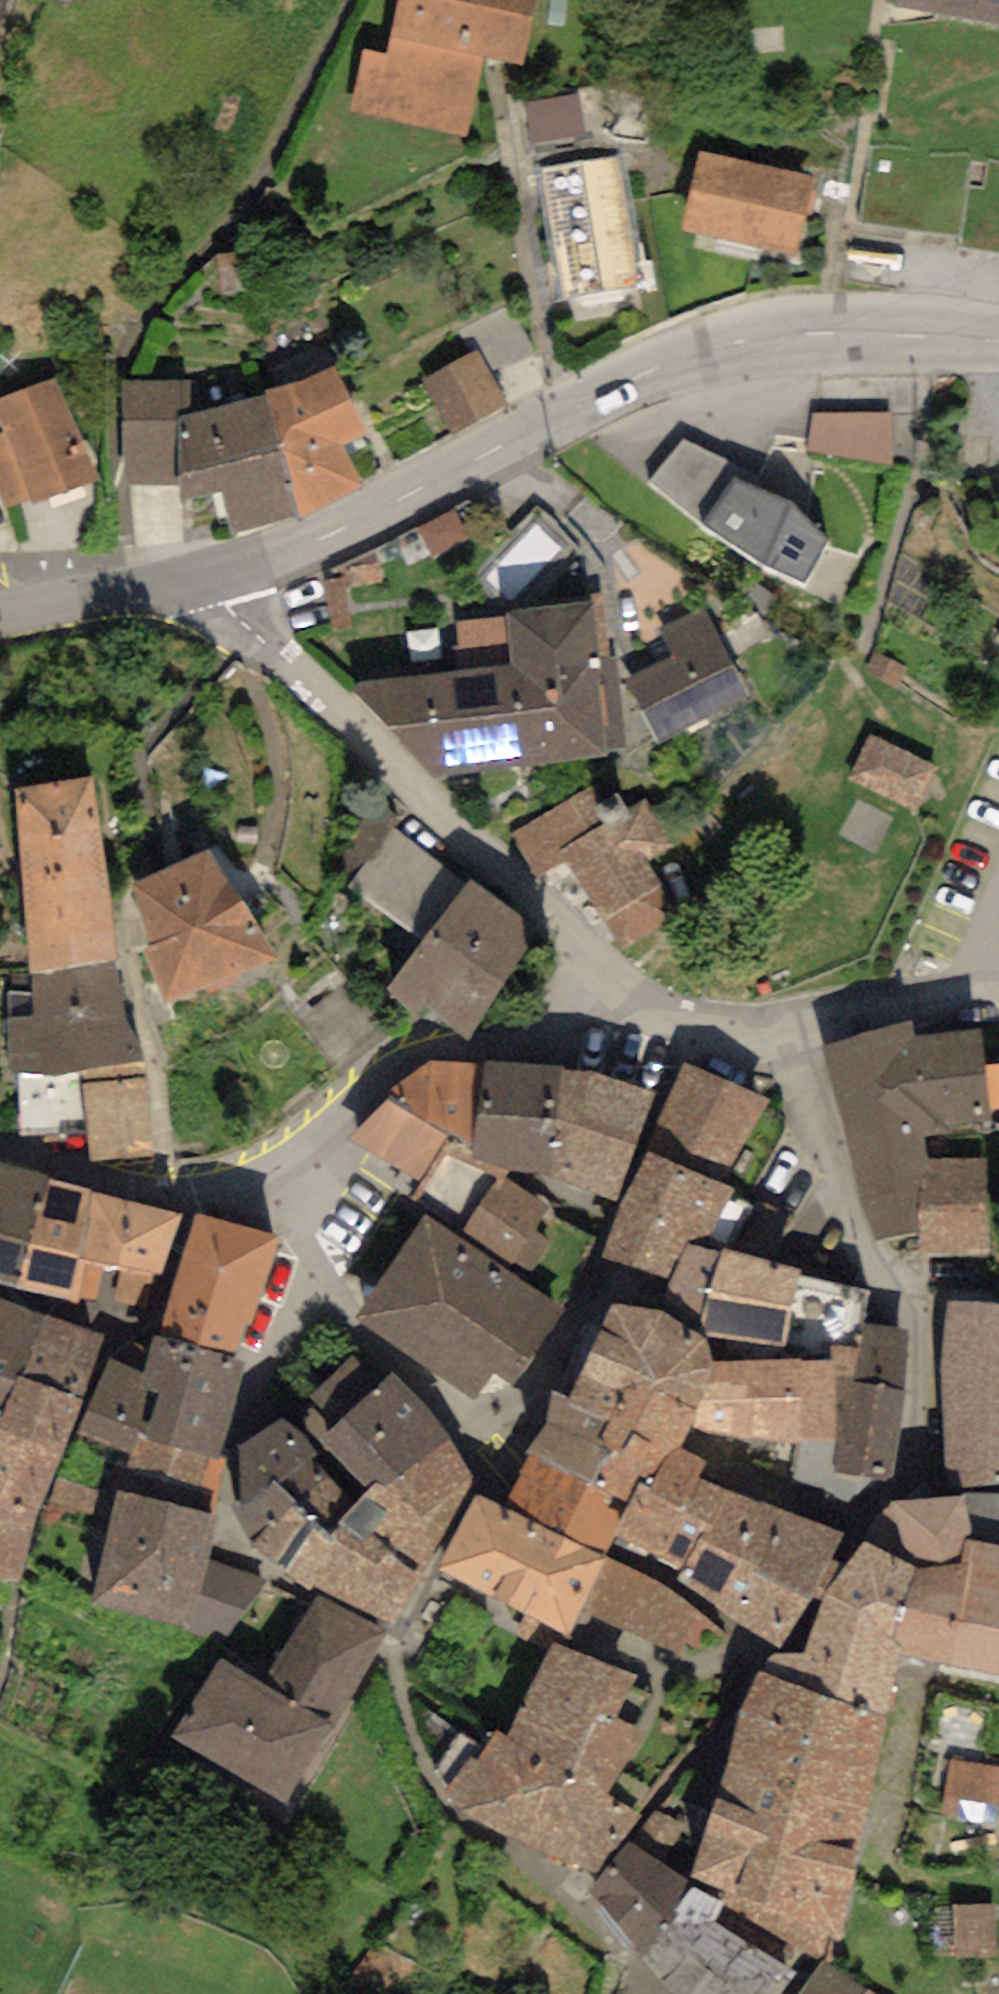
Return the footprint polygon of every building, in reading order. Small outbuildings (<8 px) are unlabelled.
[(386,55),(363,49),(349,109),(467,136),(486,55),(523,63),(537,0),(399,0),(386,55)] [(895,7),(998,24),(998,0),(896,0),(895,7)] [(580,92),(530,99),(521,101),(528,144),(587,135),(580,92)] [(818,178),(697,151),(679,231),(800,258),(818,178)] [(622,158),(537,171),(556,301),(642,288),(622,158)] [(459,332),(471,353),(477,349),(491,376),(535,352),(509,305),(459,332)] [(471,353),(423,379),(453,433),(507,403),(491,376),(477,349),(471,353)] [(302,382),(267,394),(298,514),(300,520),(363,489),(339,444),(364,432),(333,367),(302,382)] [(0,399),(0,422),(4,431),(0,433),(0,493),(5,509),(31,497),(33,505),(101,481),(55,379),(0,399)] [(192,382),(121,380),(124,484),(177,484),(178,413),(192,412),(192,382)] [(192,412),(178,413),(177,484),(179,501),(222,491),(231,537),(298,514),(267,394),(192,412)] [(891,411),(814,413),(808,450),(891,464),(891,411)] [(683,441),(649,481),(702,524),(753,560),(803,583),(828,540),(790,503),(749,484),(754,475),(683,441)] [(590,601),(504,613),(507,619),(456,624),(459,643),(450,644),(455,672),(350,683),(437,781),(611,756),(609,749),(626,747),(616,656),(611,657),(604,593),(590,594),(590,601)] [(659,741),(750,695),(705,607),(662,628),(676,655),(627,679),(659,741)] [(935,766),(872,735),(849,781),(912,812),(935,766)] [(95,775),(16,787),(31,972),(118,958),(95,775)] [(600,800),(591,784),(513,832),(539,874),(565,858),(621,949),(676,915),(659,886),(662,884),(647,861),(673,845),(644,797),(627,807),(617,790),(600,800)] [(423,942),(468,885),(392,829),(348,886),(423,942)] [(208,849),(130,885),(150,948),(144,950),(166,1000),(276,955),(208,849)] [(544,933),(473,878),(468,885),(423,942),(384,992),(419,1019),(427,1008),(467,1041),(544,933)] [(118,958),(31,972),(33,1016),(8,1018),(9,1073),(20,1072),(79,1072),(144,1061),(118,958)] [(876,1238),(919,1232),(919,1190),(928,1157),(924,1134),(953,1132),(952,1123),(991,1118),(981,1028),(914,1035),(912,1019),(822,1045),(860,1200),(876,1238)] [(153,1155),(144,1061),(79,1072),(86,1134),(91,1159),(153,1155)] [(383,1094),(389,1097),(449,1136),(472,1144),(482,1064),(431,1062),(383,1094)] [(769,1101),(685,1062),(646,1152),(723,1183),(769,1101)] [(567,1066),(482,1064),(472,1144),(471,1157),(509,1170),(551,1173),(567,1066)] [(656,1092),(567,1066),(551,1173),(561,1181),(615,1199),(656,1092)] [(86,1134),(79,1072),(20,1072),(22,1132),(86,1134)] [(389,1097),(347,1140),(421,1183),(449,1136),(389,1097)] [(449,1136),(421,1183),(414,1199),(428,1212),(426,1214),(459,1235),(504,1176),(509,1170),(471,1157),(472,1144),(449,1136)] [(723,1183),(646,1152),(602,1259),(670,1282),(687,1245),(705,1249),(736,1188),(723,1183)] [(919,1190),(919,1232),(922,1255),(990,1256),(986,1159),(928,1157),(919,1190)] [(0,1163),(0,1286),(13,1289),(47,1177),(0,1163)] [(549,1209),(504,1176),(459,1235),(526,1283),(551,1242),(534,1231),(549,1209)] [(91,1191),(47,1177),(13,1289),(78,1305),(79,1298),(86,1258),(79,1257),(91,1191)] [(183,1214),(91,1191),(79,1257),(86,1258),(79,1298),(97,1300),(102,1262),(120,1265),(114,1302),(151,1308),(183,1214)] [(279,1236),(196,1213),(158,1335),(234,1356),(247,1324),(252,1326),(279,1236)] [(459,1235),(426,1214),(356,1319),(474,1400),(495,1373),(513,1385),(563,1308),(526,1283),(459,1235)] [(858,1348),(864,1320),(870,1292),(799,1278),(800,1270),(722,1247),(722,1253),(705,1249),(687,1245),(670,1282),(658,1312),(663,1312),(703,1336),(716,1364),(830,1360),(830,1345),(858,1348)] [(0,1300),(0,1377),(15,1383),(19,1376),(45,1315),(0,1300)] [(948,1301),(941,1366),(944,1389),(998,1388),(998,1306),(948,1301)] [(658,1312),(611,1305),(569,1399),(566,1404),(669,1455),(682,1446),(692,1429),(716,1364),(703,1336),(663,1312),(658,1312)] [(104,1334),(45,1315),(19,1376),(83,1397),(104,1334)] [(830,1360),(716,1364),(692,1429),(757,1438),(797,1439),(833,1440),(834,1471),(892,1479),(904,1393),(908,1329),(864,1320),(858,1348),(830,1345),(830,1360)] [(246,1358),(234,1356),(158,1335),(152,1333),(142,1372),(109,1357),(77,1435),(130,1456),(136,1434),(220,1456),(246,1358)] [(355,1356),(309,1395),(317,1405),(302,1418),(366,1492),(378,1482),(386,1491),(449,1438),(394,1373),(380,1385),(355,1356)] [(19,1376),(15,1383),(0,1424),(0,1579),(20,1581),(35,1525),(83,1397),(19,1376)] [(15,1383),(0,1377),(0,1424),(15,1383)] [(944,1389),(945,1485),(998,1482),(998,1388),(944,1389)] [(569,1399),(553,1391),(547,1424),(526,1452),(631,1504),(639,1482),(650,1487),(669,1455),(566,1404),(569,1399)] [(282,1417),(238,1448),(241,1506),(310,1458),(320,1451),(282,1417)] [(227,1457),(220,1456),(136,1434),(130,1456),(119,1492),(215,1515),(227,1457)] [(474,1480),(449,1438),(386,1491),(378,1482),(366,1492),(355,1503),(340,1520),(345,1523),(329,1536),(337,1540),(313,1584),(395,1624),(474,1480)] [(797,1439),(785,1511),(844,1532),(868,1507),(892,1479),(834,1471),(833,1440),(797,1439)] [(682,1446),(669,1455),(650,1487),(680,1507),(697,1475),(705,1461),(682,1446)] [(631,1504),(526,1452),(517,1471),(521,1473),(504,1507),(605,1556),(613,1540),(631,1504)] [(355,1503),(310,1458),(241,1506),(233,1509),(254,1547),(291,1577),(313,1584),(337,1540),(329,1536),(345,1523),(340,1520),(355,1503)] [(728,1490),(697,1475),(680,1507),(650,1487),(639,1482),(631,1504),(613,1540),(677,1572),(728,1490)] [(785,1511),(728,1490),(677,1572),(675,1580),(779,1647),(813,1597),(831,1558),(844,1532),(785,1511)] [(91,1606),(188,1629),(208,1559),(215,1515),(119,1492),(91,1606)] [(964,1497),(972,1540),(998,1545),(998,1493),(963,1492),(964,1497)] [(436,1569),(569,1635),(582,1609),(605,1556),(504,1507),(477,1494),(436,1569)] [(892,1502),(863,1541),(916,1567),(961,1564),(966,1540),(972,1540),(964,1497),(892,1502)] [(972,1540),(966,1540),(961,1564),(967,1563),(949,1666),(998,1677),(998,1545),(972,1540)] [(916,1567),(863,1541),(844,1567),(837,1562),(822,1601),(804,1655),(773,1654),(759,1670),(886,1718),(900,1658),(902,1651),(892,1643),(916,1567)] [(656,1582),(605,1556),(582,1609),(678,1653),(708,1647),(726,1637),(656,1582)] [(837,1562),(831,1558),(813,1597),(822,1601),(837,1562)] [(268,1580),(208,1559),(188,1629),(223,1644),(268,1580)] [(961,1564),(916,1567),(892,1643),(902,1651),(900,1658),(949,1666),(967,1563),(961,1564)] [(386,1636),(317,1595),(263,1684),(220,1658),(172,1737),(284,1804),(386,1636)] [(638,1676),(551,1641),(506,1736),(606,1793),(646,1733),(615,1719),(638,1676)] [(886,1718),(759,1670),(738,1710),(724,1776),(867,1807),(886,1718)] [(639,1814),(606,1793),(506,1736),(496,1731),(478,1760),(472,1754),(444,1790),(469,1819),(513,1839),(595,1871),(639,1814)] [(950,1760),(942,1815),(997,1824),(998,1809),(998,1768),(950,1760)] [(867,1807),(724,1776),(709,1815),(690,1883),(725,1905),(715,1919),(791,1971),(805,1952),(824,1962),(829,1939),(843,1940),(867,1807)] [(631,1841),(592,1893),(641,1956),(690,1883),(709,1815),(669,1797),(631,1841)] [(690,1883),(641,1956),(667,1993),(784,1993),(797,1975),(791,1971),(715,1919),(725,1905),(690,1883)] [(995,1905),(955,1906),(957,1958),(997,1957),(995,1905)] [(373,1939),(348,1979),(372,1993),(401,1993),(418,1966),(373,1939)] [(824,1962),(801,1993),(866,1993),(867,1993),(824,1962)]
